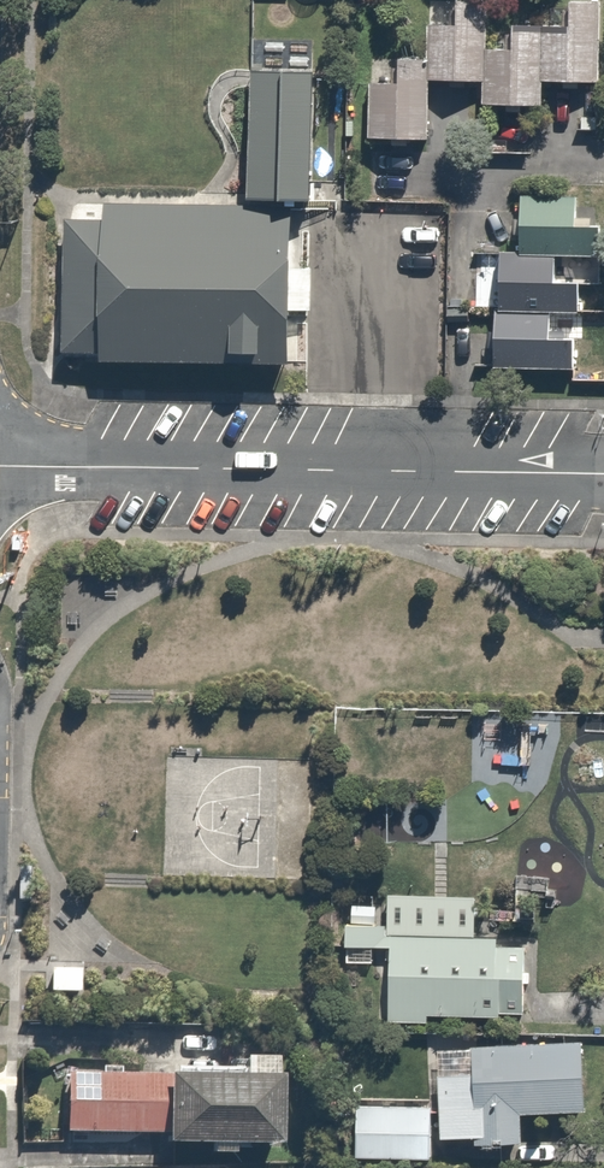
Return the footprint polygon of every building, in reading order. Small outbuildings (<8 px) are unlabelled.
[(487,57),(489,4),(460,3),(460,30),(433,29),(432,64),(431,88),(486,90),(487,57)] [(576,4),(575,30),(550,29),(548,92),(602,94),(603,37),(603,5),(576,4)] [(486,90),(486,112),(547,114),(548,92),(550,29),(521,28),(520,58),(487,57),(486,90)] [(432,64),(399,63),(399,88),(370,87),(368,147),(429,149),(431,88),(432,64)] [(314,207),(316,72),(253,71),(250,205),(294,206),(314,207)] [(523,197),(520,260),(566,262),(603,263),(603,228),(583,227),(583,199),(523,197)] [(105,222),(66,221),(63,355),(102,356),(102,365),(290,369),(294,206),(250,205),(105,202),(105,222)] [(520,260),(512,260),(511,312),(567,314),(587,315),(588,288),(565,287),(566,262),(520,260)] [(511,312),(496,312),(494,375),(582,378),(583,342),(567,341),(567,314),(511,312)] [(34,868),(23,868),(22,899),(33,900),(34,868)] [(440,906),(356,903),(352,1015),(490,1019),(493,945),(439,943),(440,906)] [(441,1054),(443,1154),(531,1152),(530,1120),(587,1119),(585,1051),(441,1054)] [(294,1155),(296,1060),(259,1059),(259,1085),(179,1083),(177,1154),(294,1155)] [(175,1065),(99,1062),(99,1076),(70,1075),(67,1135),(171,1140),(175,1065)] [(433,1110),(357,1105),(354,1161),(430,1165),(433,1110)]
